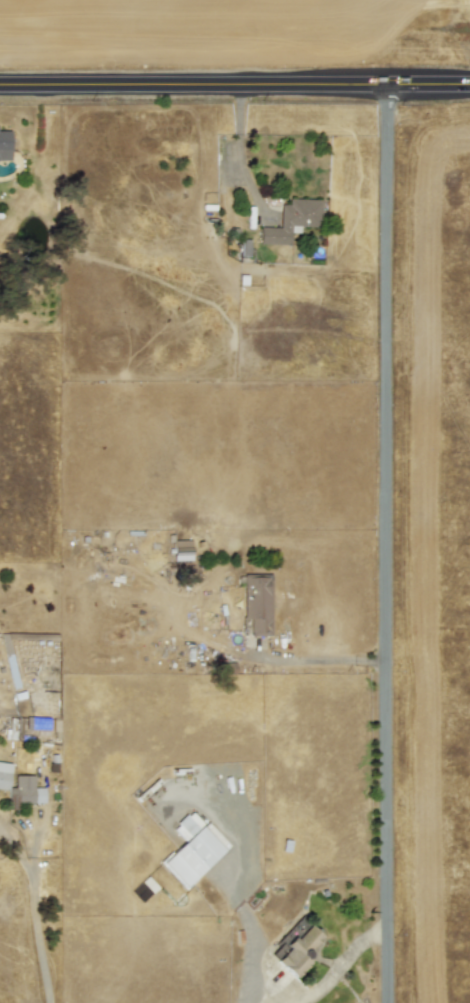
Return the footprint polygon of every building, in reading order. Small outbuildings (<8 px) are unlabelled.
[(10,162),(9,130),(0,130),(0,162),(10,162)] [(258,244),(289,245),(289,232),(299,232),(299,226),(319,227),(320,199),(288,198),(288,205),(280,204),(279,227),(259,227),(258,244)] [(190,540),(173,540),(173,560),(190,560),(190,540)] [(243,618),(250,618),(250,635),(270,635),(270,574),(243,574),(243,618)] [(23,718),(9,718),(9,729),(5,728),(4,739),(22,739),(23,718)] [(0,762),(0,789),(7,790),(10,763),(0,762)] [(43,802),(43,787),(32,787),(32,775),(14,775),(14,788),(7,788),(7,809),(16,809),(16,802),(43,802)] [(225,850),(189,811),(172,827),(184,841),(160,863),(183,888),(225,850)] [(294,978),(309,960),(303,955),(320,936),(305,922),(272,958),(294,978)]
